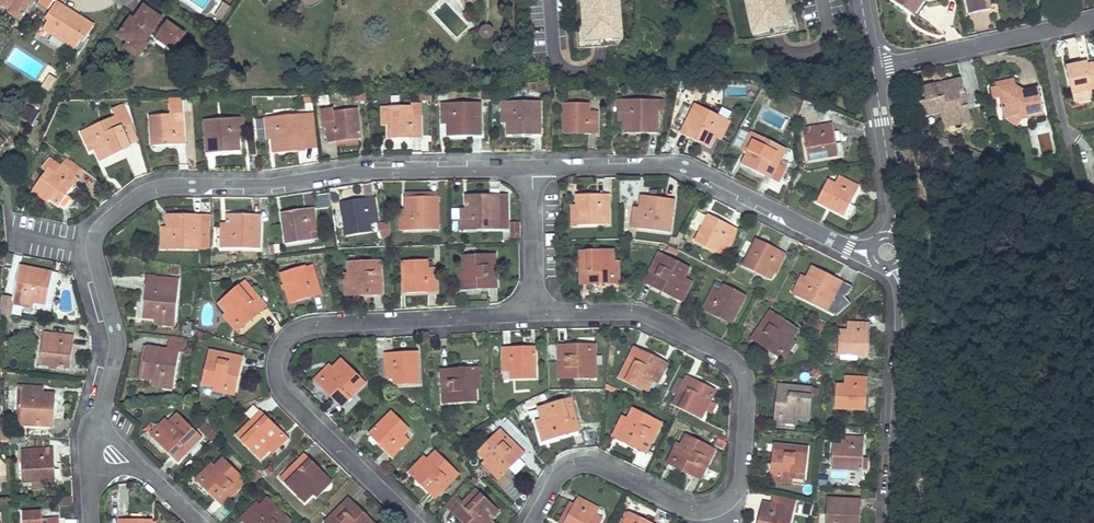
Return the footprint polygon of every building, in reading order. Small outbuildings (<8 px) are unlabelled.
[(32,0),(0,0),(0,3),(9,9),(8,12),(19,20),(32,0)] [(581,8),(582,8),(583,21),(582,21),(583,32),(590,31),(591,39),(613,37),(613,30),(620,29),(621,29),(620,18),(619,18),(618,5),(619,5),(618,0),(580,0),(581,8)] [(745,1),(746,1),(749,14),(748,14),(750,25),(757,23),(759,31),(781,27),(781,26),(780,19),(787,17),(785,7),(784,7),(783,0),(745,0),(745,1)] [(909,12),(918,0),(892,0),(909,12)] [(909,12),(914,15),(922,3),(927,1),(927,0),(918,0),(909,12)] [(968,14),(986,10),(983,0),(965,0),(968,14)] [(56,2),(45,18),(48,20),(43,28),(75,49),(80,40),(83,42),(93,26),(76,15),(74,19),(70,16),(72,13),(56,2)] [(223,2),(214,16),(221,20),(230,7),(223,2)] [(173,51),(184,35),(166,22),(163,26),(159,23),(155,21),(158,17),(144,6),(134,21),(127,31),(124,28),(119,36),(129,43),(139,50),(145,42),(151,34),(155,38),(173,51)] [(789,25),(787,17),(780,19),(781,26),(789,25)] [(43,28),(48,20),(45,18),(40,27),(43,28)] [(127,31),(134,21),(131,18),(124,28),(127,31)] [(759,31),(757,23),(750,25),(752,33),(759,31)] [(483,27),(481,29),(480,31),(480,34),(481,36),(481,37),(483,39),(486,40),(488,39),(491,38),(492,36),(493,34),(493,32),(492,29),(490,27),(488,27),(486,26),(485,26),(483,27)] [(621,37),(620,29),(613,30),(613,37),(613,38),(621,37)] [(591,39),(590,31),(583,32),(583,40),(591,39)] [(83,42),(80,40),(75,49),(78,51),(83,42)] [(145,42),(139,50),(141,52),(148,44),(145,42)] [(138,57),(142,52),(141,52),(139,50),(129,43),(125,48),(138,57)] [(1067,67),(1073,93),(1090,90),(1093,89),(1093,64),(1087,66),(1086,63),(1067,67)] [(52,88),(56,81),(50,76),(45,83),(52,88)] [(970,121),(961,79),(940,83),(941,88),(936,89),(935,85),(922,87),(925,101),(918,102),(921,117),(940,112),(943,127),(970,121)] [(1014,79),(995,83),(996,86),(991,87),(993,99),(1000,98),(1004,119),(1021,115),(1022,119),(1044,114),(1038,88),(1023,91),(1017,92),(1015,86),(1014,79)] [(49,92),(52,88),(45,83),(42,88),(49,92)] [(710,85),(699,85),(698,87),(698,93),(710,93),(710,85)] [(1073,93),(1075,101),(1092,97),(1090,90),(1073,93)] [(151,146),(183,144),(180,100),(169,101),(169,114),(149,115),(151,146)] [(623,133),(657,133),(657,112),(663,112),(663,100),(623,100),(623,121),(623,133)] [(507,135),(540,135),(540,102),(507,102),(507,120),(507,135)] [(448,137),(481,136),(480,103),(447,103),(447,124),(448,137)] [(596,112),(589,111),(589,103),(565,103),(564,134),(596,134),(596,112)] [(411,106),(387,106),(388,126),(388,138),(420,137),(420,104),(411,104),(411,106)] [(710,149),(715,138),(720,140),(730,121),(695,104),(680,134),(710,149)] [(115,117),(85,130),(94,150),(100,161),(130,147),(121,127),(130,123),(121,105),(112,109),(115,117)] [(357,109),(333,111),(333,109),(322,110),(323,121),(326,121),(329,143),(337,142),(357,140),(360,139),(357,109)] [(313,114),(269,118),(271,139),(272,151),(305,148),(306,147),(317,146),(313,114)] [(237,118),(204,121),(206,154),(240,151),(239,139),(237,118)] [(807,161),(838,155),(832,124),(801,129),(807,161)] [(89,152),(94,150),(85,130),(80,133),(89,152)] [(770,179),(771,178),(779,181),(785,167),(778,163),(785,149),(750,132),(745,141),(751,144),(746,153),(740,164),(770,179)] [(746,153),(751,144),(745,141),(741,151),(746,153)] [(74,177),(81,168),(65,157),(59,166),(49,158),(42,167),(46,170),(34,187),(49,198),(58,206),(66,195),(77,180),(74,177)] [(838,177),(834,184),(827,180),(816,202),(844,216),(858,187),(838,177)] [(45,204),(49,198),(34,187),(29,193),(45,204)] [(499,196),(499,193),(463,194),(463,208),(466,209),(465,196),(499,196)] [(608,194),(577,195),(577,206),(577,226),(609,225),(608,194)] [(636,228),(670,233),(674,200),(641,195),(639,208),(636,228)] [(405,230),(438,230),(438,196),(404,197),(405,209),(405,230)] [(499,196),(465,196),(466,209),(466,229),(508,229),(508,198),(499,198),(499,196)] [(346,234),(371,230),(369,222),(377,221),(374,199),(342,204),(346,234)] [(631,228),(636,228),(639,208),(634,207),(631,228)] [(313,209),(281,214),(286,244),(310,240),(317,239),(313,209)] [(167,249),(209,249),(209,222),(201,222),(201,216),(167,215),(167,228),(167,249)] [(226,248),(260,249),(260,215),(226,215),(226,227),(226,248)] [(723,257),(737,229),(708,215),(695,242),(723,257)] [(675,244),(679,245),(682,239),(684,235),(681,233),(675,244)] [(558,235),(547,235),(547,246),(558,246),(558,235)] [(775,274),(785,253),(756,239),(742,266),(764,277),(768,270),(775,274)] [(613,250),(579,251),(580,277),(588,277),(588,284),(614,283),(613,262),(613,250)] [(674,298),(683,278),(689,268),(659,253),(647,276),(654,279),(650,286),(674,298)] [(465,290),(489,288),(489,278),(496,278),(495,254),(463,256),(463,268),(465,290)] [(380,261),(348,262),(348,274),(350,296),(374,295),(373,285),(381,284),(380,261)] [(404,293),(436,291),(435,268),(427,269),(427,261),(402,262),(404,293)] [(41,304),(46,305),(52,273),(20,266),(13,299),(34,303),(41,304)] [(290,304),(321,294),(312,266),(304,268),(304,267),(281,274),(290,304)] [(827,311),(842,281),(812,266),(806,278),(797,296),(827,311)] [(169,274),(178,275),(180,268),(171,267),(169,274)] [(50,312),(58,274),(52,273),(46,305),(41,304),(40,310),(50,312)] [(797,296),(806,278),(801,275),(792,294),(797,296)] [(168,278),(146,276),(145,285),(168,287),(168,278)] [(650,286),(654,279),(647,276),(643,283),(650,286)] [(154,319),(175,321),(179,279),(168,278),(168,287),(145,285),(142,318),(154,319)] [(489,288),(497,288),(496,278),(489,278),(489,288)] [(688,281),(683,278),(674,298),(679,300),(688,281)] [(241,329),(260,312),(255,306),(261,301),(244,282),(219,304),(227,313),(241,329)] [(374,295),(382,294),(381,284),(373,285),(374,295)] [(731,324),(745,296),(724,285),(720,292),(713,289),(703,309),(731,324)] [(780,304),(781,302),(765,294),(764,297),(780,304)] [(34,303),(13,299),(12,304),(33,308),(34,303)] [(255,306),(260,312),(266,307),(261,301),(255,306)] [(770,312),(756,333),(762,337),(758,343),(779,358),(791,340),(798,330),(770,312)] [(237,332),(241,329),(227,313),(223,316),(237,332)] [(857,356),(868,356),(870,324),(847,323),(846,331),(838,331),(837,355),(841,355),(857,356)] [(206,334),(198,331),(196,338),(204,341),(206,334)] [(73,336),(43,333),(39,365),(70,368),(73,336)] [(751,339),(758,343),(762,337),(756,333),(751,339)] [(153,381),(174,384),(179,352),(184,353),(186,342),(168,340),(167,350),(146,346),(141,379),(153,381)] [(796,343),(791,340),(779,358),(784,361),(796,343)] [(559,379),(591,378),(590,345),(566,345),(566,355),(558,355),(559,379)] [(511,379),(535,378),(534,347),(502,348),(503,371),(511,371),(511,379)] [(638,358),(641,351),(634,347),(630,354),(638,358)] [(234,356),(209,351),(202,384),(215,386),(235,390),(240,365),(233,364),(234,356)] [(653,381),(663,362),(641,351),(638,358),(630,354),(619,377),(647,392),(653,381)] [(394,384),(419,383),(417,352),(385,354),(386,377),(394,377),(394,384)] [(240,365),(242,357),(234,356),(233,364),(240,365)] [(347,402),(365,384),(341,360),(333,369),(318,384),(336,402),(342,397),(347,402)] [(653,381),(658,383),(668,364),(663,362),(653,381)] [(318,384),(333,369),(329,365),(314,380),(318,384)] [(442,404),(476,401),(475,389),(474,368),(448,370),(448,377),(441,378),(442,404)] [(441,378),(448,377),(448,370),(440,370),(441,378)] [(709,402),(715,391),(686,377),(672,404),(701,419),(705,411),(709,402)] [(835,409),(865,410),(867,378),(844,377),(843,385),(835,385),(835,409)] [(174,384),(153,381),(152,386),(173,390),(174,384)] [(777,392),(787,393),(788,386),(778,385),(777,392)] [(43,387),(24,386),(22,426),(54,427),(56,393),(43,393),(43,387)] [(235,390),(215,386),(213,391),(234,396),(235,390)] [(796,419),(808,420),(811,395),(811,388),(788,386),(787,393),(777,392),(775,417),(796,419)] [(342,408),(347,402),(342,397),(336,402),(342,408)] [(570,399),(537,408),(541,420),(547,441),(572,433),(569,424),(577,422),(570,399)] [(711,414),(715,405),(709,402),(705,411),(711,414)] [(650,444),(661,423),(632,409),(626,420),(617,439),(638,450),(643,441),(650,444)] [(260,423),(266,417),(260,412),(255,417),(260,423)] [(403,435),(408,429),(391,412),(369,434),(392,457),(408,440),(403,435)] [(183,456),(201,438),(177,414),(169,423),(154,439),(172,457),(178,451),(183,456)] [(269,451),(284,436),(266,417),(260,423),(255,417),(237,436),(261,459),(269,451)] [(617,439),(626,420),(622,417),(612,436),(617,439)] [(154,439),(169,423),(165,419),(150,434),(154,439)] [(542,442),(547,441),(541,420),(535,421),(542,442)] [(579,431),(577,422),(569,424),(572,433),(579,431)] [(212,441),(219,434),(209,424),(202,431),(212,441)] [(7,429),(0,429),(0,431),(1,443),(8,443),(8,439),(8,436),(7,429)] [(501,429),(478,452),(486,460),(502,476),(519,459),(512,451),(517,446),(501,429)] [(273,454),(288,440),(284,436),(269,451),(273,454)] [(704,471),(715,450),(686,436),(680,446),(671,466),(692,477),(697,468),(704,471)] [(840,445),(833,444),(831,468),(862,471),(864,439),(841,437),(840,445)] [(840,445),(841,437),(833,437),(833,444),(840,445)] [(722,449),(725,443),(717,439),(714,445),(722,449)] [(645,453),(650,444),(643,441),(638,450),(645,453)] [(671,466),(680,446),(676,444),(666,463),(671,466)] [(773,452),(783,453),(784,445),(774,444),(773,452)] [(792,478),(804,479),(807,448),(784,445),(783,453),(773,452),(771,476),(792,478)] [(519,459),(524,453),(517,446),(512,451),(519,459)] [(44,481),(55,480),(53,448),(22,451),(24,483),(33,482),(44,481)] [(178,462),(183,456),(178,451),(172,457),(178,462)] [(435,452),(427,460),(411,476),(429,493),(434,488),(440,493),(458,474),(435,452)] [(281,478),(304,502),(313,494),(328,479),(304,455),(281,478)] [(408,472),(411,476),(427,460),(423,456),(408,472)] [(229,498),(246,481),(222,459),(214,467),(199,483),(217,500),(224,493),(229,498)] [(498,480),(502,476),(486,460),(482,464),(498,480)] [(199,483),(214,467),(210,463),(195,479),(199,483)] [(692,477),(699,480),(704,471),(697,468),(692,477)] [(254,479),(259,475),(253,469),(248,473),(254,479)] [(259,484),(264,480),(259,475),(254,479),(259,484)] [(804,485),(804,479),(771,476),(770,482),(804,485)] [(317,498),(332,483),(328,479),(313,494),(317,498)] [(44,481),(33,482),(34,489),(45,488),(45,485),(56,485),(55,480),(44,481)] [(435,499),(440,493),(434,488),(429,493),(435,499)] [(498,511),(476,490),(458,508),(465,515),(459,521),(462,522),(487,522),(490,520),(498,511)] [(222,506),(229,498),(224,493),(217,500),(222,506)] [(774,495),(772,504),(762,502),(758,522),(790,522),(795,500),(774,495)] [(291,521),(268,498),(260,506),(244,522),(245,522),(288,522),(291,521)] [(598,509),(578,498),(574,505),(565,522),(600,522),(602,519),(595,516),(598,509)] [(860,500),(827,498),(826,522),(859,522),(860,500)] [(349,510),(354,504),(349,499),(343,504),(349,510)] [(244,522),(260,506),(256,502),(240,518),(244,522)] [(574,505),(570,502),(559,522),(565,522),(574,505)] [(325,522),(372,522),(373,522),(354,504),(349,510),(343,504),(325,522)] [(459,521),(465,515),(458,508),(452,514),(459,521)] [(57,519),(42,520),(41,512),(23,513),(23,522),(57,522),(57,519)] [(629,513),(626,512),(620,522),(625,522),(629,513)] [(629,513),(625,522),(650,522),(629,513)]
